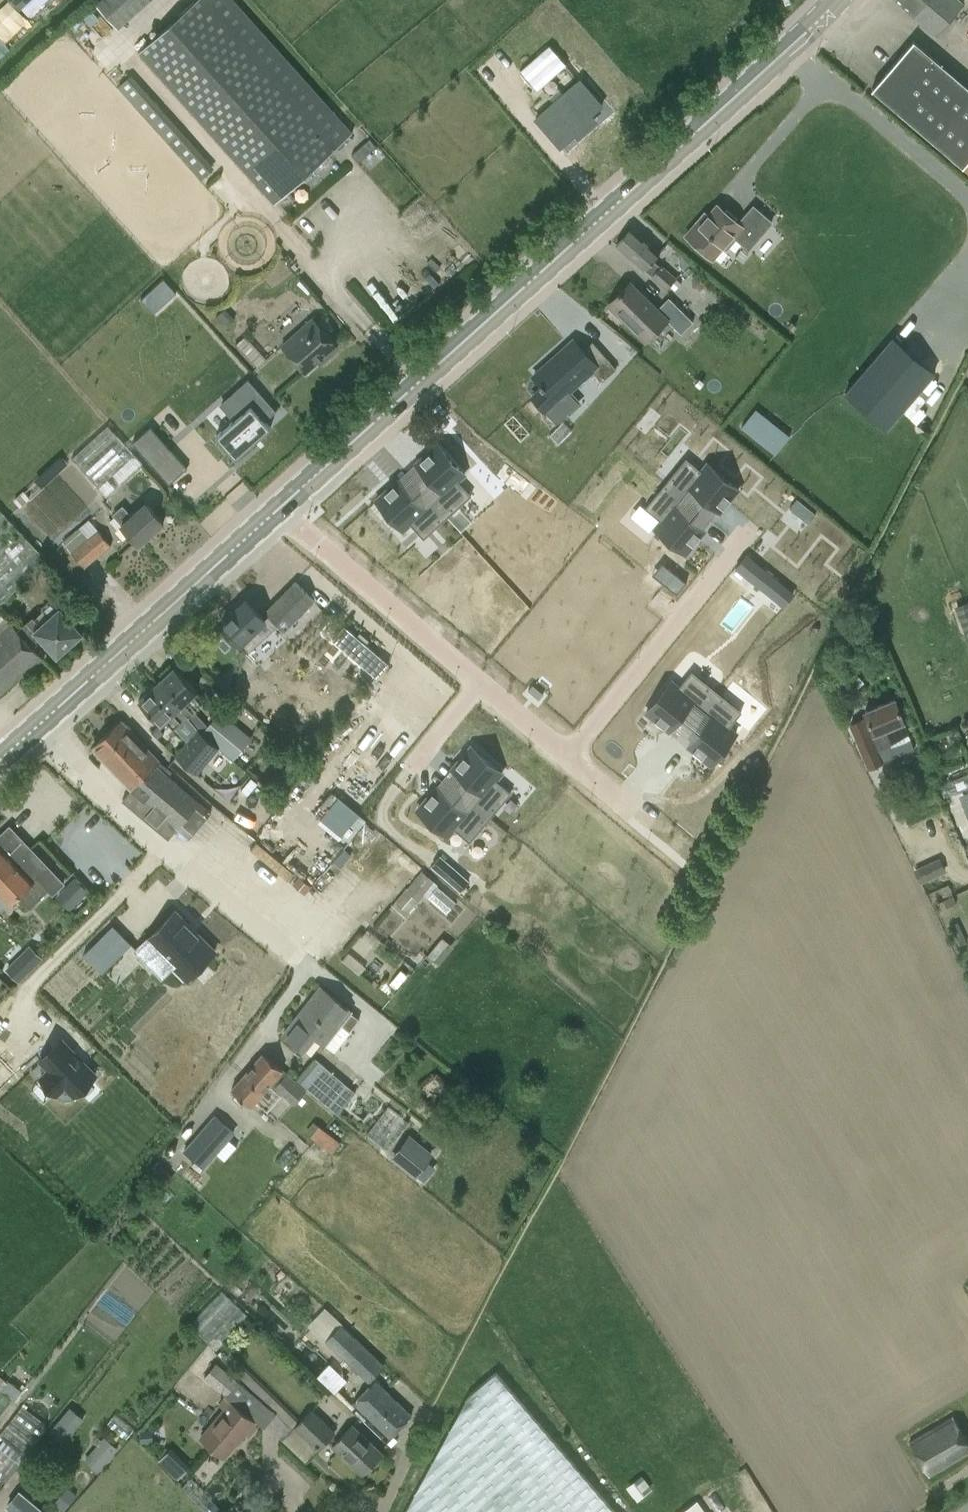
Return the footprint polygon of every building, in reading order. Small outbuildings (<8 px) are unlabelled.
[(22,10),(33,0),(12,0),(22,10)] [(96,4),(117,28),(149,0),(100,0),(96,4)] [(139,51),(274,203),(352,133),(232,0),(196,0),(139,51)] [(962,4),(957,0),(896,0),(934,35),(962,4)] [(9,45),(0,35),(0,54),(9,45)] [(914,41),(872,90),(963,167),(962,168),(967,173),(967,87),(914,41)] [(538,90),(567,64),(550,44),(521,70),(538,90)] [(124,74),(113,84),(198,175),(208,165),(124,74)] [(579,79),(564,92),(560,87),(550,96),(554,101),(550,104),(578,137),(597,120),(591,113),(601,104),(579,79)] [(697,221),(685,235),(712,258),(723,246),(726,248),(736,236),(749,247),(772,220),(754,204),(738,223),(717,204),(700,224),(697,221)] [(661,265),(654,258),(659,253),(632,228),(618,244),(645,269),(652,275),(651,276),(666,290),(676,277),(661,265)] [(608,304),(645,341),(667,318),(681,333),(693,321),(669,296),(657,308),(630,281),(608,304)] [(328,356),(338,347),(312,319),(282,346),(305,372),(325,353),(328,356)] [(893,336),(845,392),(887,428),(935,372),(893,336)] [(544,386),(533,396),(545,410),(555,422),(567,412),(578,403),(567,391),(570,388),(593,368),(603,380),(616,368),(596,344),(586,353),(574,339),(534,374),(544,386)] [(234,419),(216,435),(235,457),(268,427),(263,422),(277,410),(248,378),(235,389),(245,400),(245,401),(232,411),(237,417),(234,419)] [(756,408),(742,426),(777,453),(791,435),(756,408)] [(107,426),(72,458),(106,496),(142,463),(107,426)] [(438,443),(416,462),(427,474),(418,483),(448,516),(472,494),(458,479),(465,473),(438,443)] [(187,468),(170,449),(152,464),(169,483),(187,468)] [(686,456),(665,481),(700,510),(708,500),(721,510),(739,488),(707,462),(701,469),(686,456)] [(398,479),(376,498),(404,529),(411,523),(424,537),(448,516),(418,483),(408,491),(398,479)] [(665,481),(645,506),(660,519),(655,526),(686,552),(705,530),(692,520),(700,510),(665,481)] [(112,514),(121,524),(139,544),(164,523),(145,503),(132,515),(123,505),(112,514)] [(47,560),(0,509),(0,604),(47,560)] [(84,567),(110,545),(98,529),(78,546),(72,551),(84,567)] [(687,581),(675,571),(665,583),(677,593),(687,581)] [(265,618),(247,600),(246,599),(221,623),(248,652),(278,623),(284,630),(314,601),(296,582),(266,610),(269,614),(265,618)] [(965,632),(967,631),(967,601),(955,606),(965,632)] [(41,658),(31,647),(40,638),(56,656),(82,633),(59,607),(33,629),(26,621),(17,629),(0,644),(0,694),(41,658)] [(17,629),(0,611),(0,644),(17,629)] [(388,663),(344,625),(334,639),(377,676),(388,663)] [(198,730),(217,747),(231,759),(233,761),(252,740),(250,738),(219,712),(207,726),(193,711),(201,704),(192,694),(196,690),(174,666),(155,683),(187,716),(198,730)] [(672,680),(646,712),(669,730),(679,717),(689,725),(717,690),(692,670),(679,685),(672,680)] [(155,683),(137,700),(159,724),(163,721),(173,729),(174,728),(187,742),(174,757),(194,774),(217,747),(198,730),(187,716),(155,683)] [(699,733),(688,745),(711,764),(737,732),(729,727),(742,710),(717,690),(689,725),(699,733)] [(850,724),(868,769),(882,763),(877,751),(891,745),(889,741),(909,733),(895,698),(864,710),(867,717),(850,724)] [(165,838),(175,827),(186,837),(209,811),(156,765),(159,763),(120,720),(92,746),(131,788),(121,800),(165,838)] [(471,745),(452,767),(465,777),(457,787),(491,816),(512,791),(496,778),(502,772),(471,745)] [(967,782),(967,772),(950,782),(955,790),(967,782)] [(436,786),(417,808),(449,835),(454,828),(470,841),(491,816),(457,787),(448,797),(436,786)] [(330,790),(312,811),(345,841),(364,821),(330,790)] [(945,802),(958,830),(967,826),(967,792),(945,802)] [(38,856),(9,825),(0,834),(0,894),(9,903),(18,895),(29,907),(50,888),(37,875),(48,865),(38,856)] [(469,880),(440,855),(432,865),(461,889),(469,880)] [(918,880),(942,871),(939,862),(915,872),(918,880)] [(388,899),(402,913),(433,882),(419,868),(388,899)] [(85,892),(74,879),(56,897),(68,909),(85,892)] [(136,950),(147,961),(159,950),(173,964),(187,978),(215,950),(176,910),(136,950)] [(132,941),(113,923),(84,953),(102,971),(132,941)] [(359,1019),(350,1011),(351,1010),(320,986),(283,1034),(301,1048),(312,1034),(334,1051),(350,1030),(359,1019)] [(62,1037),(40,1058),(49,1067),(41,1074),(58,1091),(66,1084),(74,1092),(96,1071),(62,1037)] [(283,1094),(294,1103),(305,1089),(263,1053),(232,1089),(251,1106),(269,1084),(282,1095),(283,1094)] [(316,1057),(297,1078),(337,1112),(356,1091),(316,1057)] [(232,1131),(213,1115),(189,1144),(207,1160),(232,1131)] [(329,1152),(338,1141),(315,1122),(306,1133),(329,1152)] [(420,1164),(399,1146),(390,1157),(411,1174),(420,1164)] [(188,1321),(209,1341),(241,1307),(220,1288),(188,1321)] [(959,1325),(967,1346),(967,1321),(959,1325)] [(355,1337),(341,1324),(326,1340),(334,1347),(368,1381),(384,1364),(355,1337)] [(224,1396),(231,1401),(201,1437),(224,1457),(243,1434),(247,1437),(270,1409),(216,1363),(204,1377),(225,1395),(224,1396)] [(497,1372),(470,1395),(405,1511),(616,1511),(497,1372)] [(20,1391),(0,1373),(0,1414),(20,1391)] [(354,1402),(392,1437),(412,1415),(375,1380),(354,1402)] [(5,1484),(49,1427),(22,1407),(0,1435),(0,1436),(4,1439),(0,1444),(0,1479),(5,1484)] [(72,1407),(50,1431),(64,1443),(85,1419),(72,1407)] [(336,1430),(312,1409),(294,1428),(318,1450),(336,1430)] [(967,1452),(967,1442),(953,1416),(909,1442),(929,1475),(967,1452)] [(333,1446),(362,1474),(383,1452),(353,1425),(333,1446)] [(105,1436),(84,1461),(99,1473),(120,1449),(105,1436)] [(65,1487),(56,1499),(65,1506),(74,1493),(65,1487)] [(18,1491),(5,1506),(11,1511),(42,1511),(18,1491)] [(698,1501),(682,1511),(705,1511),(698,1501)]
